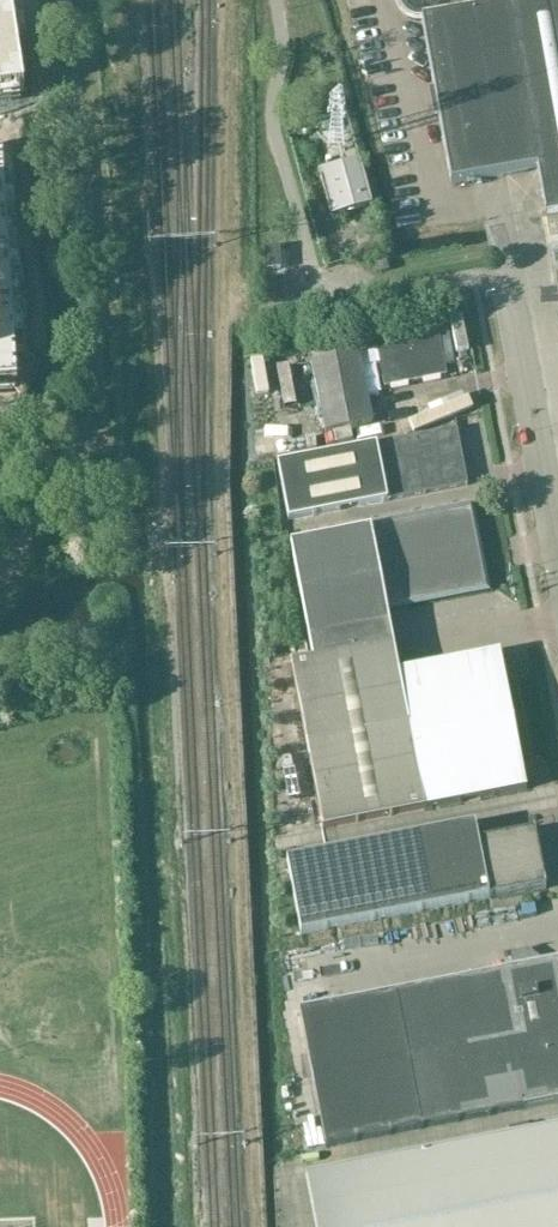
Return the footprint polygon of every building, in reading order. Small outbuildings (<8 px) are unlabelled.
[(423,26),(452,186),(538,171),(546,217),(557,215),(557,0),(399,0),(399,6),(402,14),(408,20),(415,23),(422,23),(423,26)] [(0,13),(0,96),(24,93),(18,53),(11,11),(0,13)] [(17,389),(3,161),(0,161),(0,390),(17,389)] [(353,162),(320,171),(332,218),(365,209),(353,162)] [(371,232),(356,236),(360,250),(374,246),(371,232)] [(281,270),(280,249),(265,250),(266,270),(281,270)] [(378,350),(378,352),(361,355),(364,368),(381,365),(385,387),(446,375),(439,338),(378,350)] [(373,425),(367,395),(359,355),(312,364),(326,435),(373,425)] [(457,430),(278,465),(289,522),(468,486),(457,430)] [(477,543),(471,510),(291,546),(314,662),(395,646),(388,609),(486,589),(484,575),(477,543)] [(528,789),(501,653),(499,653),(400,673),(395,646),(314,662),(293,666),(326,829),(427,809),(496,795),(528,789)] [(477,824),(289,861),(303,937),(547,888),(536,831),(480,842),(477,824)] [(300,1014),(327,1150),(557,1105),(557,964),(542,967),(540,960),(529,953),(510,957),(513,973),(300,1014)] [(310,1179),(319,1226),(557,1226),(557,1132),(310,1179)]
